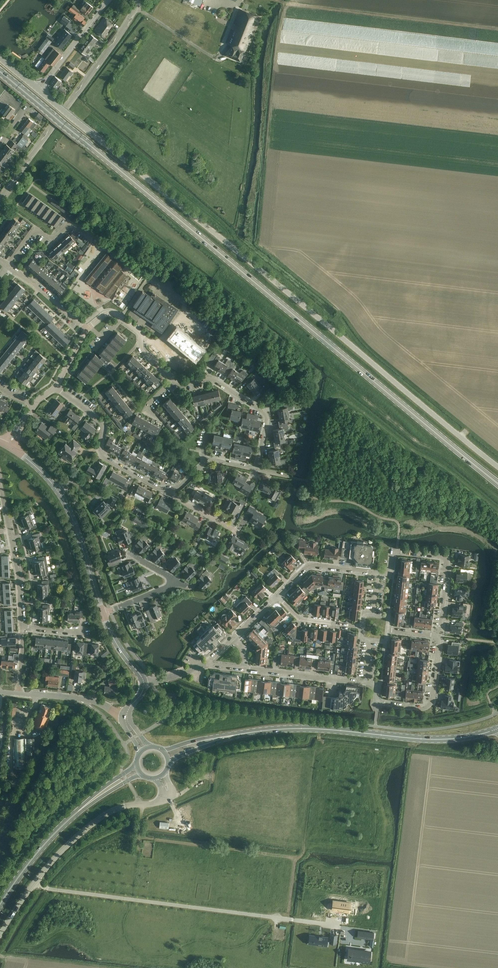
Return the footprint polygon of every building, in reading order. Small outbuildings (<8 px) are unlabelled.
[(87,14),(93,7),(87,2),(85,2),(84,4),(83,6),(81,9),(83,10),(83,11),(87,14)] [(79,13),(81,10),(74,4),(72,6),(79,13)] [(85,18),(71,7),(68,11),(71,13),(71,12),(73,13),(72,16),(73,17),(73,18),(83,26),(86,22),(84,20),(85,18)] [(239,8),(226,42),(233,45),(232,46),(228,56),(228,57),(240,61),(245,50),(247,51),(248,47),(261,17),(250,13),(239,8)] [(66,26),(70,20),(64,16),(60,21),(66,26)] [(103,36),(113,24),(104,17),(95,30),(103,36)] [(62,48),(72,35),(65,30),(55,44),(62,48)] [(91,35),(86,41),(91,46),(92,47),(98,40),(91,35)] [(47,38),(38,49),(39,49),(43,53),(52,42),(48,39),(47,38)] [(86,41),(79,50),(83,53),(82,54),(87,58),(88,58),(90,56),(89,55),(87,53),(92,47),(91,46),(86,41)] [(54,65),(62,55),(53,47),(44,58),(42,62),(39,60),(35,65),(38,67),(44,72),(51,63),(54,65)] [(71,75),(73,72),(67,67),(60,76),(65,80),(69,75),(71,75)] [(60,87),(58,85),(62,81),(55,76),(50,83),(57,88),(56,88),(63,93),(65,90),(60,86),(60,87)] [(0,110),(0,111),(3,113),(2,114),(6,116),(8,118),(15,110),(14,109),(9,105),(6,109),(5,110),(2,108),(0,110)] [(24,124),(32,130),(36,124),(29,118),(24,124)] [(27,135),(32,130),(24,124),(20,130),(27,135)] [(22,148),(28,141),(27,140),(28,140),(23,136),(17,144),(21,147),(22,148)] [(17,144),(12,141),(9,146),(6,144),(5,147),(4,149),(3,150),(10,154),(10,155),(17,147),(21,149),(22,148),(21,147),(17,144)] [(4,149),(3,149),(1,152),(0,154),(0,155),(7,160),(9,157),(8,157),(10,154),(3,150),(4,149)] [(28,206),(35,196),(30,192),(23,202),(28,206)] [(34,210),(41,200),(35,196),(28,206),(34,210)] [(39,214),(46,205),(41,200),(34,210),(39,214)] [(66,214),(67,212),(52,201),(51,203),(66,214)] [(45,218),(52,208),(46,205),(39,214),(45,218)] [(51,222),(58,213),(52,208),(45,218),(51,222)] [(58,224),(63,217),(58,213),(51,222),(56,226),(58,224)] [(10,222),(19,228),(20,226),(19,226),(21,223),(14,217),(10,222)] [(18,230),(19,228),(10,222),(7,226),(15,232),(17,229),(18,230)] [(15,232),(7,226),(4,230),(13,237),(14,237),(17,233),(15,232)] [(11,239),(13,237),(4,230),(1,235),(9,240),(10,238),(11,239)] [(65,237),(72,245),(76,242),(75,241),(78,238),(72,234),(70,235),(69,234),(65,237)] [(9,240),(1,235),(0,236),(0,241),(6,246),(8,244),(7,243),(9,240)] [(68,249),(72,245),(65,237),(61,241),(68,249)] [(64,252),(68,249),(61,241),(57,245),(64,252)] [(60,256),(64,252),(57,245),(53,248),(60,256)] [(56,260),(60,256),(53,248),(49,252),(56,260)] [(85,279),(84,280),(86,281),(86,282),(93,287),(94,285),(100,289),(99,290),(112,299),(118,286),(127,275),(121,270),(126,263),(113,252),(110,256),(106,253),(85,279)] [(31,270),(38,261),(37,260),(36,261),(33,259),(27,266),(31,270)] [(35,273),(42,266),(39,264),(40,263),(38,261),(31,270),(35,273)] [(39,276),(47,268),(45,267),(44,268),(42,266),(35,273),(39,276)] [(43,280),(50,273),(47,271),(48,270),(47,268),(39,276),(43,280)] [(48,284),(55,276),(53,274),(52,275),(50,273),(43,280),(48,284)] [(52,287),(58,280),(55,278),(56,277),(55,276),(48,284),(52,287)] [(14,288),(21,293),(24,289),(18,283),(17,283),(14,280),(12,282),(16,285),(14,288)] [(56,291),(63,283),(61,281),(60,282),(58,280),(52,287),(56,291)] [(63,283),(56,291),(60,295),(68,286),(63,282),(63,283)] [(21,293),(14,288),(10,285),(9,287),(12,290),(11,292),(10,292),(17,297),(21,293)] [(10,292),(11,292),(7,289),(5,291),(9,294),(7,296),(14,302),(17,297),(10,292)] [(151,297),(143,291),(133,305),(137,307),(134,311),(157,326),(156,328),(162,332),(178,309),(154,293),(151,297)] [(7,296),(3,293),(2,295),(5,298),(4,300),(4,301),(10,306),(12,308),(15,303),(14,302),(7,296)] [(4,300),(0,298),(0,301),(2,302),(0,305),(7,310),(10,306),(4,301),(4,300)] [(32,310),(39,304),(34,299),(28,305),(27,305),(25,307),(27,309),(29,307),(32,310)] [(37,315),(44,308),(39,304),(32,310),(30,312),(29,313),(30,315),(32,314),(34,312),(37,315)] [(42,319),(49,313),(44,308),(37,315),(35,317),(33,318),(35,320),(36,318),(39,316),(42,319)] [(47,324),(51,321),(54,318),(49,313),(42,319),(38,323),(40,324),(41,323),(44,321),(47,324)] [(49,332),(56,326),(51,321),(47,324),(45,327),(44,326),(42,329),(40,330),(42,332),(46,329),(49,332)] [(54,336),(61,330),(56,326),(49,332),(47,334),(45,335),(47,337),(48,335),(50,333),(54,336)] [(177,328),(169,337),(196,359),(203,350),(177,328)] [(58,341),(66,335),(61,330),(54,336),(52,338),(53,340),(55,338),(58,341)] [(26,342),(25,343),(27,344),(29,343),(26,341),(30,336),(23,331),(18,336),(26,342)] [(113,338),(121,344),(125,339),(118,332),(113,338)] [(66,335),(58,341),(57,343),(58,345),(60,343),(64,346),(71,340),(66,335)] [(22,346),(25,343),(26,342),(18,336),(14,341),(21,347),(21,348),(23,350),(24,348),(22,346)] [(116,350),(121,344),(113,338),(109,343),(116,350)] [(18,351),(21,348),(21,347),(14,341),(10,347),(17,352),(16,353),(18,355),(20,353),(18,351)] [(112,355),(116,350),(109,343),(104,348),(112,355)] [(16,353),(17,352),(10,347),(5,352),(12,357),(12,358),(14,360),(16,358),(13,357),(16,353)] [(108,360),(112,355),(104,348),(99,354),(102,356),(107,360),(108,360)] [(38,359),(43,363),(46,359),(39,353),(36,350),(34,352),(38,355),(36,357),(38,359)] [(12,358),(12,357),(5,352),(1,357),(8,363),(8,364),(10,366),(11,364),(9,362),(12,358)] [(38,359),(36,357),(32,354),(31,356),(34,359),(32,361),(39,367),(43,363),(38,359)] [(103,361),(100,358),(95,354),(91,359),(99,366),(103,361)] [(137,359),(133,355),(127,362),(131,366),(137,359)] [(218,371),(223,362),(219,359),(220,356),(217,355),(213,361),(216,363),(213,367),(215,368),(215,369),(218,371)] [(114,365),(108,360),(107,360),(102,356),(100,358),(103,361),(106,364),(105,366),(110,370),(114,365)] [(8,364),(8,363),(1,357),(0,358),(0,365),(4,368),(3,369),(6,371),(7,369),(5,367),(8,364)] [(248,357),(246,359),(253,364),(254,365),(256,363),(255,362),(248,357)] [(39,367),(32,361),(29,358),(27,360),(31,363),(29,366),(36,371),(39,367)] [(94,371),(99,366),(91,359),(86,364),(94,371)] [(135,369),(141,363),(137,359),(131,366),(135,369)] [(232,364),(233,362),(228,359),(225,363),(223,362),(218,371),(220,372),(221,372),(223,373),(225,369),(228,370),(232,364)] [(232,380),(238,371),(233,368),(235,366),(235,363),(233,362),(232,364),(228,370),(230,372),(228,376),(230,377),(229,378),(232,380)] [(36,371),(29,366),(25,363),(24,365),(27,368),(25,370),(32,376),(36,371)] [(139,373),(145,366),(141,363),(135,369),(139,373)] [(89,376),(94,371),(86,364),(82,370),(89,376)] [(143,377),(149,370),(145,366),(139,373),(141,376),(140,377),(142,378),(143,377)] [(32,376),(25,370),(22,367),(20,369),(24,372),(22,374),(29,380),(30,381),(34,377),(32,376)] [(85,382),(89,376),(82,370),(77,375),(85,382)] [(147,380),(153,374),(149,370),(143,377),(147,380)] [(238,371),(232,380),(235,382),(235,381),(237,382),(239,379),(240,381),(248,374),(246,371),(245,371),(243,370),(241,371),(240,372),(238,371)] [(22,374),(20,373),(18,371),(17,373),(20,376),(18,379),(25,384),(29,380),(22,374)] [(251,389),(259,383),(257,380),(261,377),(256,371),(249,378),(251,380),(247,384),(251,389)] [(151,384),(157,377),(153,374),(147,380),(151,384)] [(157,377),(151,384),(155,388),(161,381),(157,377)] [(259,383),(251,389),(256,394),(260,390),(262,393),(269,387),(265,381),(261,385),(259,383)] [(109,396),(116,390),(112,386),(105,392),(109,396)] [(112,400),(119,394),(116,390),(109,396),(112,400)] [(204,402),(211,401),(208,392),(202,394),(204,402)] [(115,404),(123,399),(119,394),(112,400),(115,404)] [(167,408),(174,402),(170,398),(163,404),(167,408)] [(1,409),(7,412),(9,407),(7,406),(8,402),(4,400),(5,400),(3,399),(0,407),(0,410),(1,409)] [(62,413),(67,407),(64,405),(56,399),(48,410),(49,411),(47,413),(50,415),(52,413),(56,416),(59,411),(62,413)] [(119,408),(126,403),(123,399),(115,404),(119,408)] [(170,412),(177,406),(174,402),(167,408),(170,412)] [(122,413),(129,407),(126,403),(119,408),(122,413)] [(239,420),(241,411),(237,410),(238,405),(229,403),(228,406),(227,410),(232,411),(230,418),(239,420)] [(279,415),(288,413),(288,409),(293,408),(292,403),(284,404),(284,407),(278,408),(279,415)] [(174,416),(181,410),(177,406),(170,412),(174,416)] [(129,407),(122,413),(126,417),(133,411),(129,407)] [(77,421),(80,417),(70,409),(62,420),(66,423),(69,420),(75,424),(72,428),(75,430),(80,423),(77,421)] [(176,422),(184,415),(181,410),(174,416),(176,419),(175,420),(176,422)] [(250,428),(253,414),(248,413),(246,418),(243,418),(241,426),(250,428)] [(288,413),(279,415),(280,421),(278,421),(279,424),(292,422),(292,419),(289,419),(288,413)] [(253,414),(250,428),(259,430),(260,422),(257,421),(258,415),(253,414)] [(137,425),(141,417),(137,415),(132,423),(137,425)] [(181,425),(188,419),(184,415),(176,422),(177,423),(178,422),(181,425)] [(142,428),(146,420),(141,417),(137,425),(142,428)] [(184,429),(191,423),(188,419),(181,425),(184,429)] [(147,431),(151,423),(146,420),(142,428),(147,431)] [(49,428),(42,422),(36,431),(46,438),(48,435),(51,437),(57,429),(51,425),(49,428)] [(90,436),(96,429),(86,422),(81,428),(86,432),(83,436),(87,439),(90,435),(90,436)] [(151,433),(156,425),(151,423),(147,431),(151,433)] [(191,423),(184,429),(188,433),(195,427),(191,423)] [(274,436),(284,434),(283,431),(288,430),(287,424),(279,426),(280,428),(273,429),(274,436)] [(156,425),(151,433),(156,436),(160,428),(156,425)] [(220,451),(224,436),(215,434),(213,443),(216,444),(215,449),(220,451)] [(284,434),(274,436),(275,442),(274,442),(274,446),(288,443),(287,440),(285,440),(284,434)] [(224,436),(220,451),(225,452),(226,446),(230,447),(232,438),(224,436)] [(112,453),(117,444),(112,442),(114,439),(110,437),(105,445),(109,447),(108,450),(109,451),(109,452),(112,453)] [(76,451),(81,445),(73,439),(69,445),(66,443),(59,453),(66,458),(70,461),(77,452),(76,451)] [(240,459),(244,445),(234,443),(233,452),(236,452),(235,458),(240,459)] [(122,453),(126,446),(123,444),(122,447),(117,444),(112,453),(115,455),(115,454),(117,455),(119,452),(122,453)] [(244,445),(240,459),(245,460),(246,455),(250,456),(252,447),(244,445)] [(270,457),(279,455),(279,452),(284,451),(283,445),(275,447),(275,449),(269,451),(270,457)] [(127,462),(132,453),(127,450),(129,447),(126,446),(122,453),(121,455),(123,457),(122,458),(124,459),(124,460),(127,462)] [(137,461),(141,454),(138,453),(137,455),(132,453),(127,462),(130,463),(132,464),(133,462),(136,464),(137,461)] [(142,470),(147,461),(142,458),(143,456),(141,454),(137,461),(136,464),(138,465),(137,466),(139,468),(142,470)] [(279,455),(270,457),(271,463),(277,462),(278,465),(284,464),(286,464),(285,458),(280,459),(279,455)] [(152,469),(156,462),(153,461),(152,464),(147,461),(142,470),(145,472),(145,471),(147,472),(148,470),(151,472),(152,469)] [(170,471),(169,473),(172,474),(170,478),(172,480),(171,480),(174,482),(175,481),(176,482),(178,481),(180,478),(181,475),(181,474),(179,473),(174,470),(177,465),(179,462),(176,461),(175,463),(174,464),(170,471)] [(99,478),(106,466),(99,462),(95,470),(89,467),(86,471),(99,478)] [(157,478),(162,469),(157,466),(158,464),(156,462),(152,469),(151,472),(153,473),(152,475),(154,476),(154,477),(157,478)] [(217,470),(217,468),(211,469),(211,474),(210,475),(211,481),(213,481),(213,482),(223,481),(222,474),(226,473),(226,469),(217,470)] [(231,472),(224,485),(225,486),(232,473),(234,469),(231,468),(230,470),(229,470),(230,472),(231,472)] [(169,473),(170,471),(168,469),(166,472),(162,469),(157,478),(160,480),(160,479),(162,480),(164,476),(167,477),(169,473)] [(125,490),(128,483),(126,481),(127,479),(113,471),(109,479),(123,487),(122,488),(125,490)] [(247,484),(244,483),(247,478),(238,472),(232,483),(241,488),(240,490),(248,495),(251,489),(253,489),(255,485),(255,484),(255,483),(254,482),(253,482),(252,482),(251,482),(251,483),(250,485),(247,483),(247,484)] [(273,488),(263,482),(259,489),(269,494),(268,496),(269,497),(272,499),(272,498),(275,500),(280,491),(274,487),(273,488)] [(155,494),(139,485),(137,490),(134,488),(130,494),(133,496),(134,494),(143,499),(145,495),(147,496),(145,500),(150,503),(155,494)] [(204,494),(199,491),(197,490),(193,498),(208,506),(213,496),(205,492),(204,494)] [(113,505),(116,498),(111,495),(107,502),(108,503),(107,504),(104,501),(104,500),(103,501),(100,504),(97,506),(94,509),(94,510),(99,516),(100,516),(102,517),(106,514),(104,512),(109,507),(110,507),(109,506),(111,504),(113,505)] [(167,513),(171,505),(163,501),(165,498),(162,496),(156,507),(167,513)] [(240,504),(230,499),(225,508),(235,513),(237,510),(240,511),(244,504),(241,502),(240,504)] [(121,504),(117,507),(120,511),(122,509),(127,504),(124,501),(121,504)] [(260,527),(265,517),(256,511),(256,510),(250,507),(247,512),(253,516),(250,521),(260,527)] [(23,522),(32,519),(30,514),(31,513),(30,510),(24,512),(25,515),(21,517),(23,522)] [(197,530),(199,526),(201,523),(199,522),(197,521),(198,518),(187,512),(182,520),(193,526),(193,527),(197,530)] [(136,517),(133,522),(146,528),(148,524),(136,517)] [(32,519),(23,522),(25,528),(29,527),(31,529),(37,527),(36,524),(34,524),(32,519)] [(214,529),(210,527),(207,532),(208,533),(205,538),(211,541),(213,538),(217,540),(220,535),(218,534),(220,531),(215,528),(214,529)] [(123,532),(122,528),(115,531),(120,543),(125,542),(125,543),(131,540),(130,537),(131,536),(129,533),(128,534),(127,530),(123,532)] [(30,544),(40,542),(38,536),(41,536),(40,532),(32,534),(33,537),(29,539),(30,544)] [(145,551),(148,548),(147,547),(149,545),(145,541),(148,538),(144,534),(134,544),(138,547),(137,548),(142,553),(144,550),(145,551)] [(242,554),(248,544),(238,538),(233,536),(231,538),(227,547),(231,550),(233,546),(240,550),(239,552),(242,554)] [(311,545),(305,544),(306,541),(299,540),(298,548),(304,549),(304,553),(317,554),(318,552),(318,551),(318,545),(315,545),(316,542),(311,542),(311,545)] [(357,541),(351,541),(343,540),(341,557),(354,558),(355,560),(355,565),(371,567),(372,561),(373,561),(374,555),(372,555),(373,547),(371,544),(363,543),(363,541),(357,540),(357,541)] [(40,542),(30,544),(32,550),(36,549),(37,552),(44,550),(43,547),(41,547),(40,542)] [(160,550),(156,547),(150,553),(154,556),(153,557),(154,558),(157,561),(160,559),(161,560),(163,557),(162,556),(165,553),(161,549),(160,550)] [(337,559),(338,548),(332,547),(332,550),(325,549),(324,557),(337,559)] [(121,557),(119,551),(115,553),(115,551),(111,553),(112,554),(108,555),(111,561),(107,562),(109,567),(122,562),(120,557),(121,557)] [(225,564),(228,558),(221,554),(218,560),(225,564)] [(175,559),(172,555),(166,561),(169,565),(168,566),(173,570),(175,567),(176,568),(179,566),(178,565),(181,562),(176,558),(175,559)] [(282,563),(281,564),(289,571),(294,566),(291,564),(292,563),(296,560),(291,555),(288,558),(287,559),(286,559),(284,561),(282,563)] [(468,563),(469,556),(460,555),(460,557),(459,556),(458,562),(459,562),(459,565),(469,566),(470,563),(468,563)] [(35,567),(48,565),(46,556),(38,557),(39,561),(34,561),(35,567)] [(401,566),(410,567),(411,561),(406,560),(406,559),(402,558),(401,566)] [(192,577),(194,575),(193,574),(196,571),(192,567),(194,564),(191,561),(181,570),(185,574),(184,574),(188,579),(191,576),(192,577)] [(131,567),(129,562),(117,567),(119,572),(122,571),(124,576),(128,575),(128,576),(132,575),(131,573),(135,572),(132,566),(131,567)] [(48,565),(35,567),(36,573),(37,573),(38,576),(41,576),(48,574),(48,571),(49,571),(48,565)] [(409,573),(410,567),(401,566),(401,569),(399,569),(398,572),(400,572),(400,575),(407,576),(407,575),(407,573),(409,573)] [(273,586),(281,579),(277,575),(279,573),(274,568),(271,570),(274,573),(267,580),(273,586)] [(207,586),(210,583),(209,582),(212,580),(208,576),(210,573),(206,569),(197,579),(200,582),(200,583),(204,587),(207,585),(207,586)] [(471,579),(471,573),(467,573),(467,572),(460,571),(460,574),(457,574),(456,580),(460,581),(459,581),(466,582),(466,578),(471,579)] [(325,586),(325,579),(322,579),(323,575),(321,575),(321,573),(317,573),(316,575),(312,574),(316,588),(321,586),(324,586),(325,586)] [(311,589),(316,588),(312,574),(308,577),(307,576),(303,579),(305,581),(304,582),(306,584),(304,587),(309,592),(309,591),(311,589)] [(334,589),(335,575),(333,575),(333,577),(329,576),(328,580),(325,579),(325,586),(324,586),(324,587),(327,588),(334,589)] [(335,575),(334,589),(340,589),(343,590),(344,582),(341,581),(341,578),(337,577),(337,575),(335,575)] [(140,582),(138,577),(126,582),(128,587),(131,586),(133,591),(137,590),(137,591),(140,590),(140,588),(143,587),(141,581),(140,582)] [(355,586),(363,586),(364,580),(359,580),(359,579),(353,578),(352,580),(355,581),(355,584),(355,586)] [(48,590),(49,590),(49,581),(42,581),(42,584),(37,584),(38,590),(48,590)] [(260,599),(265,594),(262,592),(266,588),(261,583),(252,592),(257,597),(257,596),(260,599)] [(355,586),(355,584),(352,584),(352,586),(355,587),(354,590),(354,591),(364,592),(364,590),(362,590),(363,586),(355,586)] [(309,592),(304,587),(302,589),(299,586),(296,589),(295,587),(293,589),(303,599),(308,595),(307,595),(310,592),(309,591),(309,592)] [(465,597),(466,589),(455,588),(454,595),(456,596),(456,599),(462,600),(463,596),(465,597)] [(299,603),(303,599),(293,589),(292,591),(293,592),(290,595),(293,597),(291,599),(296,605),(299,603)] [(48,596),(48,590),(38,590),(38,596),(43,596),(43,599),(50,599),(50,595),(48,596)] [(404,596),(405,592),(394,591),(394,593),(396,593),(396,596),(404,598),(404,599),(407,599),(407,597),(404,596)] [(354,596),(354,595),(351,595),(350,597),(353,597),(353,600),(353,602),(363,603),(363,601),(361,600),(362,597),(354,596)] [(244,614),(251,607),(249,605),(252,602),(246,596),(236,606),(244,614)] [(404,602),(404,599),(404,598),(396,596),(395,600),(393,599),(393,602),(404,603),(404,604),(406,604),(407,602),(404,602)] [(330,606),(329,606),(325,605),(326,602),(321,601),(320,605),(321,605),(320,612),(323,613),(322,615),(324,615),(326,617),(328,616),(329,616),(329,613),(330,606)] [(321,605),(320,605),(313,604),(313,602),(312,602),(311,604),(303,612),(306,614),(309,611),(313,611),(313,614),(315,614),(316,616),(318,615),(319,615),(320,612),(321,605)] [(330,606),(329,613),(332,614),(332,616),(333,616),(335,618),(337,617),(338,617),(339,607),(335,606),(335,603),(330,602),(329,606),(330,606)] [(403,607),(404,604),(404,603),(393,602),(393,604),(395,604),(394,607),(396,608),(403,608),(403,609),(406,610),(406,607),(403,607)] [(48,614),(49,614),(50,605),(43,605),(43,608),(38,607),(38,613),(48,614)] [(157,608),(156,605),(150,607),(151,608),(146,610),(151,622),(156,620),(155,617),(160,615),(159,612),(160,611),(159,608),(157,608)] [(465,612),(466,606),(457,605),(457,608),(453,608),(452,615),(462,617),(462,612),(465,612)] [(270,612),(280,622),(284,618),(286,615),(288,613),(282,607),(278,612),(276,609),(273,612),(271,610),(270,612)] [(403,609),(403,608),(396,608),(396,611),(394,611),(394,613),(396,613),(395,617),(404,618),(405,612),(403,612),(403,609)] [(74,621),(74,611),(68,611),(68,610),(65,610),(65,616),(68,617),(68,621),(74,621)] [(74,611),(74,621),(80,622),(80,617),(83,617),(83,610),(80,610),(80,612),(74,611)] [(237,616),(231,610),(227,615),(226,614),(224,614),(223,614),(222,615),(222,616),(222,618),(222,619),(221,620),(227,625),(228,625),(231,628),(235,623),(233,620),(237,616)] [(146,625),(141,612),(136,614),(136,613),(130,615),(131,619),(130,619),(131,623),(132,622),(134,626),(139,623),(141,627),(146,625)] [(275,626),(280,622),(270,612),(268,614),(270,615),(267,618),(269,620),(267,622),(273,628),(275,626)] [(48,620),(48,614),(38,613),(38,620),(42,620),(42,623),(49,623),(49,620),(48,620)] [(419,627),(420,617),(421,618),(422,614),(420,614),(419,617),(415,617),(413,625),(416,626),(416,627),(419,627)] [(426,618),(425,628),(431,628),(432,619),(433,619),(433,615),(431,615),(431,619),(426,618)] [(224,629),(218,623),(217,622),(214,626),(213,625),(209,629),(208,629),(200,636),(201,637),(199,639),(197,641),(197,642),(194,645),(199,651),(200,652),(201,652),(203,654),(205,653),(207,653),(224,636),(224,634),(226,632),(223,630),(224,629)] [(294,638),(298,630),(296,629),(295,628),(297,627),(295,625),(295,623),(293,623),(292,622),(285,629),(283,630),(289,637),(292,639),(293,638),(294,638)] [(463,626),(463,623),(456,622),(456,625),(451,624),(450,632),(461,633),(462,626),(463,626)] [(316,638),(317,631),(318,629),(317,628),(315,627),(313,628),(311,628),(311,630),(308,630),(307,640),(306,641),(312,642),(312,638),(316,638)] [(307,640),(308,630),(307,630),(306,628),(304,629),(302,629),(302,632),(300,631),(298,630),(294,638),(307,640)] [(326,640),(327,632),(327,630),(326,630),(324,628),(322,629),(321,629),(320,631),(317,631),(316,638),(316,642),(321,643),(321,639),(325,640),(326,640)] [(258,633),(254,629),(250,633),(249,632),(246,635),(248,637),(247,637),(250,641),(258,633)] [(326,640),(325,640),(325,645),(330,645),(331,640),(335,641),(336,631),(335,631),(334,629),(332,630),(330,630),(330,633),(327,632),(326,640)] [(256,647),(268,643),(265,640),(262,638),(264,636),(264,635),(260,631),(258,633),(250,641),(254,644),(255,645),(256,647)] [(5,635),(0,636),(0,638),(1,638),(2,645),(16,644),(16,637),(5,638),(5,635)] [(40,648),(41,638),(36,637),(36,640),(32,639),(32,646),(35,646),(35,648),(40,648)] [(391,644),(401,645),(401,639),(396,638),(396,637),(393,637),(392,639),(391,639),(391,644)] [(62,649),(62,651),(67,651),(67,650),(70,650),(71,643),(68,643),(68,641),(63,640),(62,649)] [(87,655),(88,645),(85,645),(85,643),(77,642),(76,652),(82,652),(82,654),(87,655)] [(460,648),(460,643),(454,642),(453,645),(452,645),(448,645),(447,653),(457,654),(458,651),(459,651),(459,650),(460,648)] [(88,645),(87,655),(91,655),(91,653),(98,654),(99,644),(91,643),(90,645),(88,645)] [(255,656),(266,658),(268,643),(256,647),(257,650),(257,652),(256,651),(255,656)] [(400,654),(401,645),(391,644),(390,648),(391,648),(391,653),(398,654),(400,654)] [(2,659),(1,666),(14,667),(14,662),(18,662),(18,659),(19,654),(14,653),(13,656),(9,655),(8,658),(8,660),(5,660),(5,656),(2,656),(2,659)] [(287,666),(288,655),(278,654),(277,661),(281,661),(280,664),(282,664),(282,665),(287,666)] [(306,657),(307,655),(300,654),(300,656),(297,656),(296,663),(299,664),(299,666),(300,666),(300,667),(305,668),(306,657)] [(296,663),(297,656),(288,655),(287,666),(291,666),(291,665),(293,665),(293,663),(296,663)] [(323,670),(325,659),(325,657),(319,656),(319,658),(316,658),(315,665),(318,666),(317,668),(319,668),(319,669),(323,670)] [(315,665),(316,658),(306,657),(305,668),(310,668),(310,667),(311,667),(311,665),(315,665)] [(325,659),(323,670),(328,670),(328,669),(330,670),(330,667),(333,668),(334,660),(325,659)] [(459,665),(460,661),(450,660),(449,664),(446,664),(445,671),(456,672),(457,665),(459,665)] [(72,672),(71,676),(74,676),(74,680),(81,681),(82,677),(85,678),(86,671),(83,671),(75,670),(76,663),(73,663),(72,670),(72,672)] [(237,675),(214,672),(212,674),(210,674),(210,677),(209,677),(208,684),(208,687),(212,687),(212,688),(218,689),(218,690),(222,690),(222,693),(223,693),(223,692),(225,693),(225,691),(229,691),(229,690),(235,691),(235,690),(240,691),(241,688),(241,681),(241,678),(239,677),(237,675)] [(46,676),(45,683),(48,683),(48,685),(58,686),(59,677),(49,676),(46,676)] [(455,682),(456,678),(446,677),(446,680),(444,680),(443,686),(445,686),(445,687),(453,688),(454,682),(455,682)] [(116,678),(108,680),(110,686),(118,684),(116,678)] [(253,692),(255,679),(251,679),(245,679),(244,690),(249,691),(253,692)] [(263,692),(265,681),(259,680),(255,679),(253,692),(253,695),(253,694),(255,695),(256,694),(258,693),(258,692),(263,692)] [(394,682),(394,681),(388,680),(387,686),(386,686),(386,689),(395,690),(396,684),(394,684),(394,682)] [(273,694),(274,682),(270,681),(270,682),(265,681),(263,692),(268,693),(268,694),(272,694),(273,694)] [(283,695),(284,683),(279,683),(279,682),(274,682),(273,694),(272,694),(272,697),(273,697),(274,697),(276,697),(277,696),(278,694),(283,695)] [(292,697),(294,684),(290,683),(289,684),(284,683),(283,695),(288,695),(288,696),(292,697)] [(302,697),(304,686),(298,685),(298,684),(294,684),(292,697),(297,697),(297,696),(302,697)] [(356,697),(357,693),(356,693),(357,686),(346,685),(346,689),(344,692),(342,693),(342,692),(341,692),(340,692),(339,692),(339,693),(339,694),(340,695),(339,696),(335,697),(323,696),(322,707),(336,708),(336,709),(340,709),(343,707),(353,699),(356,697)] [(114,695),(115,687),(105,686),(104,693),(114,695)] [(312,699),(313,686),(309,686),(304,686),(302,697),(308,698),(312,699)] [(312,699),(312,700),(312,702),(316,703),(316,699),(322,699),(323,688),(318,687),(313,686),(312,699)] [(413,690),(414,687),(411,687),(411,690),(406,689),(405,698),(407,698),(407,699),(411,700),(412,690),(413,690)] [(395,690),(386,689),(385,694),(386,694),(386,697),(389,697),(389,696),(395,697),(395,694),(400,695),(401,694),(404,695),(405,689),(402,688),(401,691),(395,690)] [(417,690),(416,700),(422,701),(423,691),(424,692),(425,688),(423,688),(422,691),(417,690)] [(451,701),(452,696),(445,695),(444,700),(442,700),(441,708),(445,708),(445,709),(448,709),(453,709),(453,705),(454,705),(454,704),(453,704),(453,701),(451,701)] [(48,716),(51,707),(42,704),(39,712),(37,712),(32,725),(45,729),(50,716),(48,716)] [(15,768),(26,768),(25,755),(33,754),(33,737),(25,738),(14,738),(15,768)] [(333,901),(332,910),(353,912),(355,904),(333,901)] [(358,930),(357,937),(373,939),(374,932),(358,930)] [(307,931),(306,938),(325,941),(326,934),(307,931)] [(329,938),(328,948),(335,949),(336,939),(329,938)] [(349,947),(347,960),(370,963),(371,950),(349,947)]
